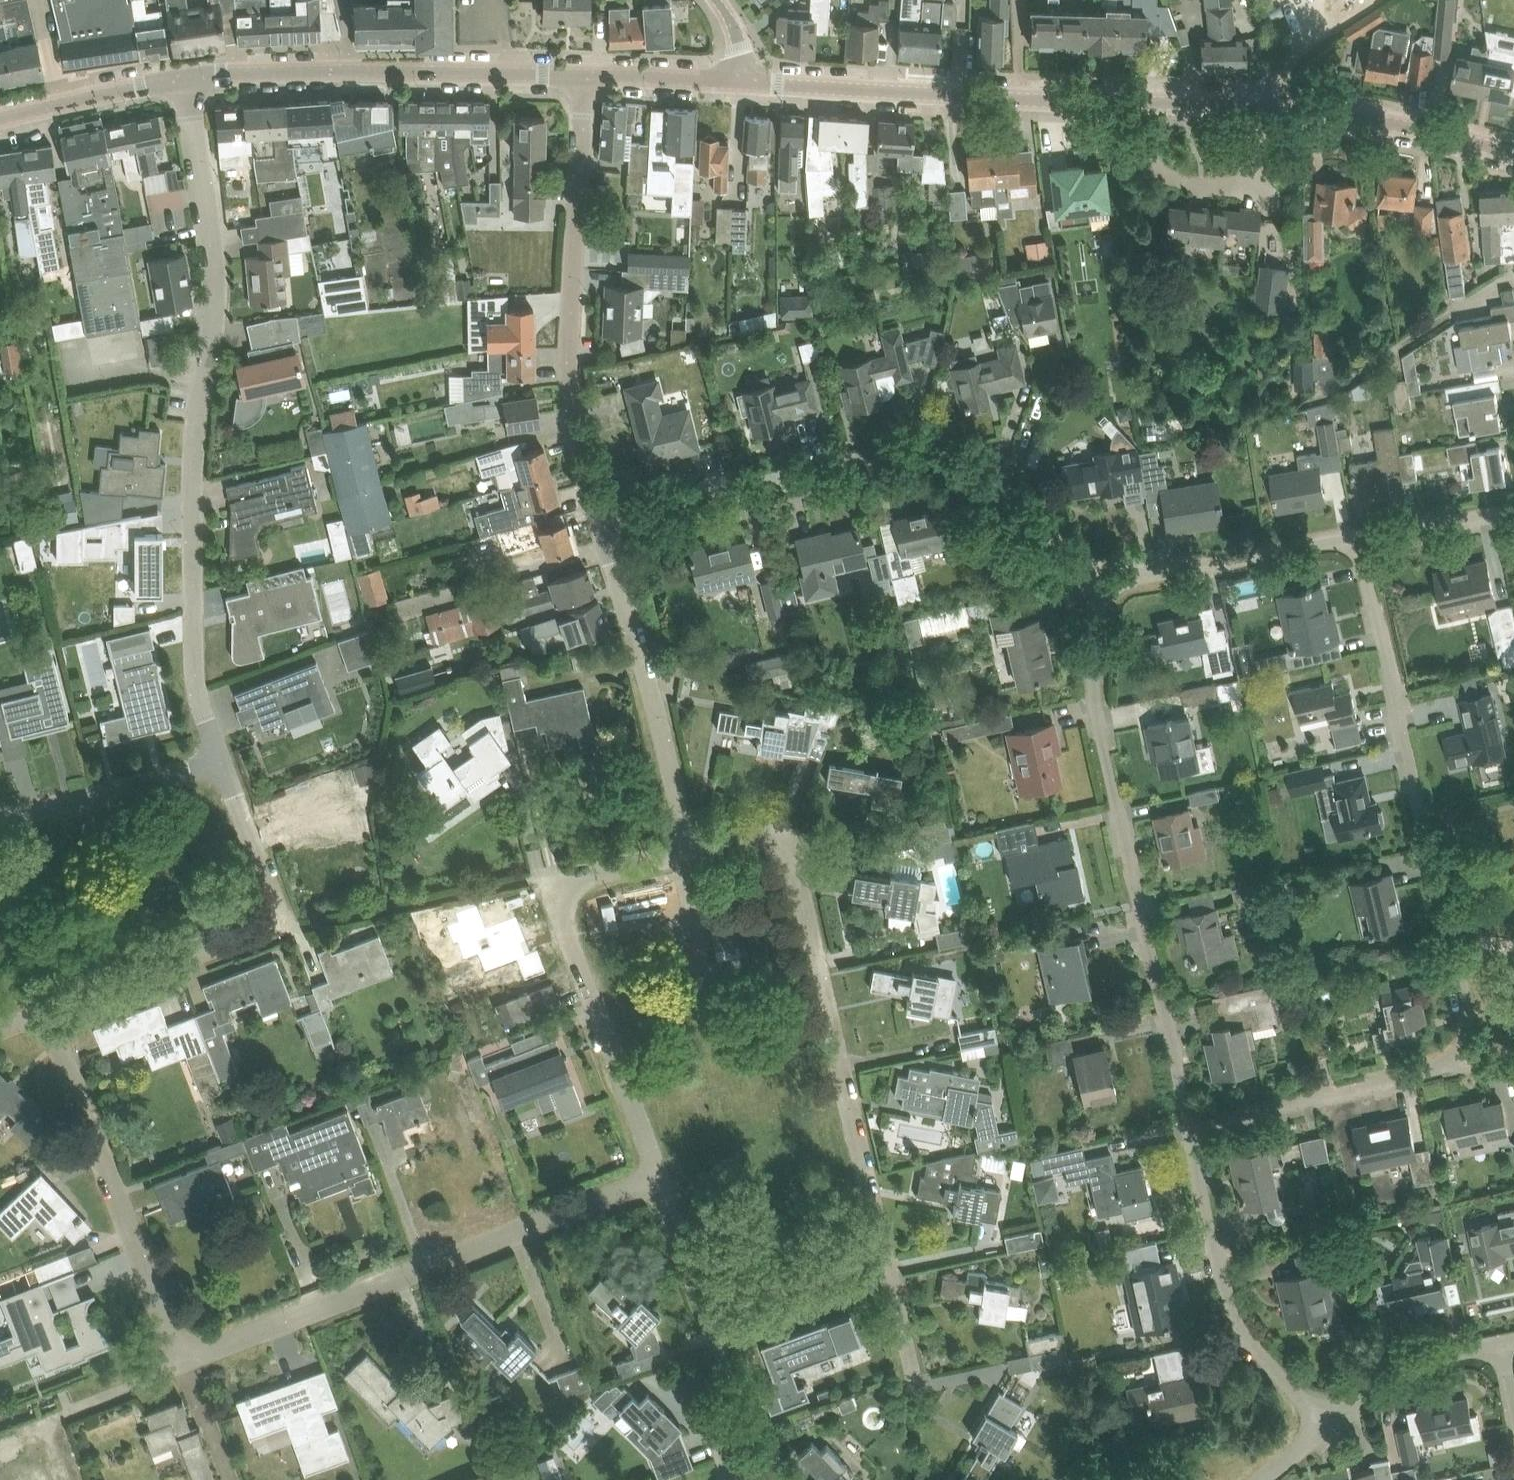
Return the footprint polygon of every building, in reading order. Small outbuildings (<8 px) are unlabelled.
[(22,78),(44,73),(32,10),(31,11),(29,0),(6,0),(2,1),(5,16),(3,19),(1,20),(1,18),(0,18),(0,82),(22,78)] [(67,63),(103,55),(117,52),(118,61),(141,58),(134,6),(132,0),(53,0),(67,63)] [(134,6),(141,58),(170,54),(163,9),(146,11),(145,0),(132,0),(134,6)] [(174,53),(226,45),(221,10),(220,3),(219,3),(186,8),(185,0),(167,0),(174,53)] [(219,3),(220,3),(221,10),(236,7),(236,2),(235,0),(218,0),(219,3)] [(238,43),(266,42),(265,11),(266,11),(266,0),(235,0),(236,2),(236,7),(238,43)] [(265,11),(266,42),(294,40),(292,1),(292,0),(281,0),(282,10),(266,11),(265,11)] [(292,1),(294,40),(342,38),(337,15),(321,16),(320,0),(292,0),(292,1)] [(354,2),(355,46),(452,44),(451,0),(352,0),(352,2),(354,2)] [(544,20),(560,20),(560,22),(564,22),(565,17),(589,18),(589,0),(545,0),(544,20)] [(789,17),(779,16),(778,37),(787,37),(786,51),(813,53),(814,32),(828,32),(828,12),(829,0),(811,0),(810,9),(801,9),(789,8),(789,17)] [(846,53),(877,55),(879,19),(888,20),(889,0),(880,0),(880,3),(870,2),(870,10),(858,10),(858,23),(848,22),(846,53)] [(899,35),(897,55),(918,56),(922,0),(901,0),(899,35)] [(918,56),(939,58),(941,23),(956,24),(957,4),(953,0),(950,0),(922,0),(918,56)] [(980,15),(978,60),(1002,61),(1003,32),(1008,32),(1009,0),(991,0),(991,15),(980,15)] [(1031,24),(1030,44),(1058,45),(1059,11),(1059,0),(1048,0),(1047,10),(1031,10),(1031,24)] [(1084,46),(1084,47),(1117,48),(1117,47),(1119,0),(1107,0),(1106,12),(1085,12),(1084,46)] [(1117,47),(1145,47),(1146,32),(1178,33),(1167,3),(1156,3),(1156,0),(1119,0),(1117,47)] [(1201,50),(1202,70),(1224,69),(1223,38),(1219,0),(1207,0),(1207,7),(1210,38),(1201,38),(1201,50)] [(1223,38),(1224,69),(1247,69),(1246,38),(1236,38),(1232,0),(1219,0),(1223,38)] [(1435,54),(1451,55),(1454,19),(1457,20),(1459,0),(1440,0),(1438,20),(1436,35),(1435,49),(1435,54)] [(644,7),(643,7),(644,15),(645,44),(673,42),(670,3),(644,5),(644,7)] [(610,9),(610,26),(610,46),(645,44),(644,15),(630,16),(630,8),(610,9)] [(1059,11),(1058,45),(1084,46),(1085,12),(1059,11)] [(1362,44),(1358,70),(1367,71),(1366,77),(1382,80),(1382,77),(1399,80),(1404,54),(1407,55),(1411,36),(1412,31),(1380,25),(1375,29),(1372,46),(1362,44)] [(1408,70),(1406,70),(1404,77),(1407,81),(1420,83),(1421,80),(1432,82),(1435,54),(1435,49),(1436,35),(1426,33),(1414,41),(1408,70)] [(1457,67),(1453,86),(1482,92),(1488,62),(1491,48),(1474,45),(1471,59),(1459,56),(1457,67)] [(1482,92),(1496,95),(1495,98),(1508,101),(1509,98),(1510,98),(1511,93),(1513,94),(1513,51),(1491,47),(1491,48),(1488,62),(1482,92)] [(330,100),(285,103),(288,145),(292,144),(293,144),(320,143),(323,159),(341,156),(340,151),(336,129),(330,100)] [(331,100),(330,100),(336,129),(340,151),(372,144),(373,151),(397,147),(392,123),(394,123),(394,107),(388,107),(388,101),(349,101),(349,102),(344,102),(344,100),(342,100),(343,102),(332,104),(331,100)] [(418,101),(399,101),(399,131),(407,131),(407,156),(408,170),(420,169),(418,156),(418,101)] [(435,101),(418,101),(418,156),(420,169),(436,167),(436,161),(436,132),(435,132),(435,101)] [(453,101),(435,101),(435,132),(436,132),(436,161),(436,167),(442,167),(444,186),(458,184),(452,156),(453,101)] [(470,101),(453,101),(452,156),(458,184),(469,182),(465,156),(464,148),(470,142),(470,101)] [(470,101),(470,142),(489,142),(490,101),(470,101)] [(604,101),(601,133),(624,134),(624,133),(630,133),(631,120),(635,120),(637,103),(604,101)] [(285,103),(243,105),(245,135),(252,134),(254,163),(257,179),(296,176),(293,144),(292,144),(288,145),(285,103)] [(243,105),(216,107),(221,165),(244,164),(243,152),(231,152),(230,136),(245,135),(243,105)] [(648,173),(646,190),(672,192),(671,213),(692,214),(694,161),(676,160),(676,149),(695,150),(696,129),(697,109),(666,108),(666,109),(652,109),(651,129),(649,143),(648,162),(648,173)] [(781,114),(779,189),(797,190),(798,144),(803,144),(804,115),(781,114)] [(159,115),(130,121),(141,174),(149,173),(158,170),(153,147),(165,144),(159,115)] [(810,115),(809,135),(808,143),(807,143),(806,169),(810,215),(824,213),(823,193),(835,192),(830,145),(842,145),(844,117),(810,115)] [(746,116),(745,136),(744,147),(750,147),(748,179),(766,180),(770,117),(746,116)] [(516,150),(516,153),(517,154),(517,185),(514,185),(514,202),(516,202),(516,216),(542,217),(542,203),(545,203),(546,186),(543,186),(543,153),(544,153),(544,117),(516,117),(516,137),(513,137),(512,150),(516,150)] [(844,117),(842,145),(853,146),(855,160),(849,161),(851,183),(856,183),(858,205),(871,204),(866,146),(867,139),(866,139),(867,119),(844,117)] [(879,120),(877,149),(897,150),(896,161),(897,162),(897,169),(905,169),(923,170),(922,179),(946,180),(943,153),(923,152),(923,153),(913,153),(915,122),(879,120)] [(130,121),(103,126),(109,155),(122,153),(127,177),(141,174),(130,121)] [(61,134),(64,154),(67,170),(71,169),(72,176),(58,179),(71,240),(70,241),(77,279),(131,269),(127,251),(126,242),(123,227),(121,218),(112,174),(109,162),(110,162),(109,155),(103,126),(61,134)] [(601,133),(600,155),(620,156),(630,157),(629,172),(628,190),(643,191),(645,173),(648,173),(648,162),(649,143),(639,142),(630,142),(630,133),(624,133),(624,134),(601,133)] [(701,138),(700,158),(700,169),(715,170),(714,190),(727,191),(729,143),(718,142),(718,139),(701,138)] [(52,144),(20,149),(33,229),(37,253),(42,278),(62,274),(54,226),(47,177),(57,175),(55,164),(52,144)] [(0,152),(0,183),(2,183),(4,198),(13,197),(15,210),(21,255),(37,253),(33,229),(20,149),(0,152)] [(1016,149),(992,151),(995,195),(1008,193),(1009,199),(1037,196),(1034,167),(1018,168),(1016,149)] [(967,154),(969,174),(972,205),(996,203),(995,195),(992,151),(967,154)] [(1051,169),(1056,203),(1045,204),(1048,223),(1061,222),(1061,224),(1088,221),(1087,208),(1107,205),(1106,194),(1107,193),(1105,181),(1104,181),(1103,169),(1086,171),(1087,172),(1082,173),(1081,165),(1051,169)] [(1383,172),(1381,192),(1380,200),(1414,204),(1417,176),(1383,172)] [(490,180),(490,200),(501,201),(501,180),(490,180)] [(1317,212),(1304,211),(1305,258),(1325,257),(1324,215),(1349,218),(1348,221),(1353,225),(1363,227),(1367,224),(1369,208),(1366,204),(1356,203),(1358,186),(1325,182),(1324,194),(1322,194),(1321,203),(1318,203),(1317,212)] [(874,185),(877,217),(897,215),(895,184),(874,185)] [(965,188),(947,190),(950,217),(968,215),(965,188)] [(1510,189),(1482,191),(1486,262),(1503,261),(1502,251),(1499,199),(1511,198),(1510,189)] [(1502,251),(1503,261),(1513,260),(1513,189),(1510,189),(1511,198),(1499,199),(1502,251)] [(243,242),(259,240),(308,232),(304,210),(302,195),(270,199),(273,214),(256,216),(257,224),(241,226),(243,242)] [(1438,199),(1440,219),(1450,294),(1466,291),(1461,254),(1469,253),(1462,196),(1438,199)] [(501,201),(490,200),(490,201),(461,201),(465,223),(479,223),(479,210),(481,210),(481,206),(479,206),(479,201),(501,201)] [(1418,205),(1416,231),(1431,232),(1434,206),(1418,205)] [(717,206),(716,241),(732,241),(733,207),(717,206)] [(1171,208),(1169,228),(1168,236),(1223,242),(1224,229),(1240,231),(1239,241),(1255,243),(1258,219),(1242,217),(1243,212),(1190,206),(1189,210),(1171,208)] [(733,207),(732,241),(746,241),(747,207),(733,207)] [(354,209),(346,211),(347,219),(356,217),(354,209)] [(1388,211),(1379,212),(1380,227),(1389,226),(1388,211)] [(132,225),(123,227),(126,242),(135,240),(132,225)] [(358,227),(349,228),(351,238),(360,236),(358,227)] [(308,232),(259,240),(260,255),(246,257),(249,277),(253,276),(256,303),(287,299),(283,255),(288,254),(288,251),(312,247),(310,232),(308,232)] [(1439,237),(1430,238),(1433,254),(1441,252),(1439,237)] [(1026,242),(1029,265),(1051,261),(1047,239),(1026,242)] [(359,246),(353,247),(357,274),(362,273),(364,273),(362,263),(358,264),(356,255),(361,255),(359,246)] [(447,280),(436,281),(439,300),(458,298),(453,250),(444,251),(447,280)] [(628,250),(627,269),(628,269),(689,272),(690,253),(628,250)] [(904,250),(903,268),(930,269),(931,251),(904,250)] [(994,273),(989,250),(956,256),(960,280),(994,273)] [(185,254),(152,260),(156,280),(154,280),(159,309),(192,303),(187,272),(189,272),(185,254)] [(1044,267),(1046,281),(1056,280),(1054,266),(1044,267)] [(1264,266),(1259,306),(1284,309),(1288,269),(1264,266)] [(131,269),(77,279),(87,334),(141,325),(131,269)] [(689,272),(628,269),(627,269),(622,269),(622,286),(609,285),(608,307),(606,306),(605,333),(619,333),(621,344),(620,344),(622,353),(646,348),(642,334),(644,298),(650,293),(650,288),(688,289),(689,286),(689,272)] [(319,281),(326,316),(368,309),(362,273),(357,274),(319,281)] [(844,274),(844,291),(856,290),(856,273),(844,274)] [(994,281),(1005,309),(1012,326),(1013,326),(1012,322),(1022,320),(1024,335),(1058,329),(1051,293),(1035,296),(1033,282),(1019,284),(1019,281),(1017,281),(1015,273),(998,276),(999,284),(996,285),(995,281),(994,281)] [(884,283),(886,298),(906,292),(903,283),(895,285),(893,276),(884,278),(886,288),(884,283)] [(469,278),(457,280),(459,297),(471,296),(471,295),(469,284),(469,278)] [(866,293),(869,303),(886,298),(884,283),(873,287),(874,291),(866,293)] [(1513,300),(1513,290),(1513,288),(1502,290),(1504,301),(1513,300)] [(781,295),(782,317),(814,316),(813,294),(781,295)] [(1479,368),(1498,364),(1498,362),(1503,361),(1499,338),(1513,335),(1510,320),(1513,319),(1513,303),(1492,307),(1493,315),(1474,318),(1475,323),(1461,326),(1464,344),(1456,345),(1460,370),(1479,368)] [(533,309),(488,310),(489,347),(534,347),(533,309)] [(1012,326),(1005,309),(993,314),(1000,331),(1012,326)] [(730,322),(732,333),(778,324),(775,312),(730,322)] [(142,325),(140,325),(142,335),(145,335),(145,334),(175,328),(172,313),(140,318),(142,325)] [(298,315),(270,318),(270,320),(268,320),(271,345),(293,341),(301,339),(299,329),(298,315)] [(686,327),(686,330),(695,330),(695,316),(686,316),(686,327)] [(788,321),(777,324),(779,331),(780,333),(790,331),(788,321)] [(74,323),(53,327),(56,340),(77,336),(74,323)] [(849,390),(846,391),(850,409),(880,401),(879,398),(886,397),(890,395),(892,392),(894,388),(894,385),(895,380),(895,381),(911,377),(906,360),(924,356),(922,362),(936,365),(944,328),(930,326),(928,335),(902,341),(899,330),(884,334),(889,355),(843,366),(849,390)] [(671,327),(671,346),(686,342),(686,330),(686,327),(671,327)] [(1330,331),(1316,331),(1317,352),(1318,352),(1331,352),(1330,331)] [(164,333),(148,336),(153,362),(168,359),(164,333)] [(0,341),(6,370),(16,368),(10,339),(0,341)] [(800,344),(804,361),(821,357),(817,340),(800,344)] [(239,387),(241,396),(236,397),(233,418),(243,418),(252,414),(258,407),(260,400),(259,390),(302,380),(293,341),(271,345),(260,347),(260,346),(252,348),(252,349),(249,350),(251,358),(250,359),(251,362),(238,365),(241,377),(238,377),(240,386),(239,387)] [(948,382),(949,386),(952,390),(957,390),(961,408),(988,401),(985,390),(1024,381),(1015,345),(999,349),(1002,359),(978,365),(976,355),(949,361),(953,375),(949,378),(948,382)] [(464,398),(457,400),(457,402),(503,392),(503,391),(504,390),(503,375),(534,375),(534,347),(489,347),(491,367),(472,367),(473,373),(463,373),(464,398)] [(1331,352),(1318,352),(1317,352),(1315,353),(1316,376),(1336,375),(1336,352),(1331,352)] [(1313,360),(1296,360),(1297,386),(1313,386),(1313,360)] [(1419,376),(1407,379),(1409,394),(1410,394),(1422,391),(1419,376)] [(1407,379),(1394,381),(1387,382),(1390,400),(1397,399),(1399,410),(1413,408),(1410,394),(1409,394),(1407,379)] [(626,388),(630,403),(661,396),(657,380),(645,383),(626,388)] [(742,416),(750,413),(755,433),(783,426),(780,416),(816,407),(809,380),(775,389),(774,386),(737,395),(742,416)] [(1479,381),(1448,387),(1449,396),(1458,395),(1459,398),(1454,399),(1460,433),(1502,426),(1496,392),(1482,394),(1479,381)] [(503,392),(457,402),(461,420),(505,413),(507,430),(540,424),(535,395),(504,400),(503,392)] [(1311,423),(1317,422),(1323,452),(1340,449),(1338,437),(1336,429),(1331,402),(1308,408),(1311,423)] [(652,403),(631,408),(644,458),(668,452),(669,455),(698,448),(689,414),(674,418),(672,413),(656,417),(652,403)] [(1117,407),(1120,419),(1133,416),(1130,404),(1117,407)] [(353,408),(330,413),(331,417),(334,429),(356,424),(353,408)] [(356,424),(334,429),(324,432),(328,450),(340,492),(379,482),(363,423),(356,424)] [(324,432),(323,426),(307,430),(312,454),(328,450),(324,432)] [(1347,427),(1336,429),(1338,437),(1340,449),(1353,447),(1351,435),(1349,435),(1347,427)] [(1351,463),(1353,478),(1356,498),(1377,494),(1377,497),(1392,494),(1388,470),(1401,468),(1403,481),(1405,481),(1400,453),(1396,427),(1375,430),(1380,458),(1351,463)] [(139,435),(121,433),(119,449),(109,448),(108,465),(102,464),(99,490),(81,489),(86,521),(98,519),(101,492),(128,494),(128,492),(163,496),(166,464),(158,463),(161,430),(140,428),(139,435)] [(1064,464),(1066,476),(1069,496),(1100,490),(1101,492),(1123,488),(1121,480),(1143,476),(1142,466),(1139,451),(1139,446),(1138,446),(1120,429),(1116,432),(1113,435),(1111,441),(1111,445),(1111,448),(1111,451),(1095,453),(1096,458),(1064,464)] [(1467,460),(1469,467),(1472,486),(1506,481),(1501,446),(1479,450),(1477,440),(1448,445),(1451,463),(1467,460)] [(506,469),(510,486),(551,475),(543,447),(504,458),(501,447),(476,454),(482,475),(506,469)] [(1156,448),(1139,451),(1142,466),(1143,476),(1146,500),(1147,500),(1146,494),(1161,491),(1168,532),(1222,523),(1215,481),(1189,485),(1190,490),(1170,493),(1165,464),(1159,465),(1156,448)] [(1272,476),(1275,490),(1278,509),(1325,501),(1317,451),(1298,454),(1301,471),(1272,476)] [(1414,451),(1400,453),(1405,481),(1418,479),(1415,459),(1414,451)] [(263,551),(259,551),(256,532),(259,524),(265,518),(273,516),(276,515),(275,509),(302,503),(303,510),(318,507),(307,463),(292,467),(293,471),(227,487),(231,501),(236,500),(238,505),(232,507),(231,552),(263,553),(263,551)] [(23,470),(10,474),(12,483),(26,480),(23,470)] [(486,511),(492,532),(497,530),(498,532),(535,521),(534,520),(531,508),(558,501),(551,475),(510,486),(500,488),(505,506),(486,511)] [(379,482),(340,492),(338,493),(350,532),(366,527),(391,520),(379,482)] [(421,498),(407,501),(410,513),(440,505),(437,494),(421,498)] [(76,498),(52,502),(55,523),(80,519),(76,498)] [(901,547),(886,550),(899,602),(922,597),(910,550),(949,540),(941,508),(895,520),(901,547)] [(137,516),(55,530),(55,562),(79,562),(79,558),(111,558),(111,548),(115,548),(131,548),(131,594),(159,594),(159,593),(158,534),(132,534),(132,530),(137,530),(137,516)] [(535,521),(498,532),(503,551),(514,548),(531,544),(532,547),(543,544),(546,557),(573,549),(564,522),(540,530),(536,519),(534,520),(535,521)] [(373,551),(366,527),(350,532),(357,556),(373,551)] [(899,602),(886,550),(885,551),(885,552),(877,554),(874,541),(873,542),(873,544),(862,547),(857,528),(813,539),(812,536),(797,539),(806,575),(801,576),(806,596),(836,588),(832,570),(865,562),(865,559),(870,557),(875,578),(891,574),(893,581),(891,581),(892,586),(894,585),(895,592),(896,592),(899,602)] [(330,536),(336,558),(353,554),(347,532),(330,536)] [(31,535),(14,539),(22,570),(39,566),(31,535)] [(698,582),(714,578),(716,584),(754,575),(746,541),(719,547),(718,543),(690,549),(698,582)] [(1444,608),(1463,604),(1473,601),(1475,607),(1496,602),(1491,580),(1486,561),(1436,573),(1444,608)] [(380,568),(357,575),(366,606),(389,600),(380,568)] [(587,569),(568,575),(549,581),(552,588),(538,592),(533,577),(509,584),(518,614),(594,591),(587,569)] [(1285,578),(1283,570),(1271,572),(1273,580),(1285,578)] [(247,593),(227,598),(231,612),(235,611),(236,617),(233,618),(232,650),(233,653),(234,656),(236,658),(239,660),(242,660),(245,660),(265,655),(259,632),(271,629),(277,628),(304,622),(323,617),(313,576),(247,593)] [(760,581),(770,617),(784,613),(774,577),(760,581)] [(1280,596),(1285,616),(1296,666),(1325,659),(1322,644),(1339,639),(1335,623),(1327,625),(1318,589),(1322,588),(1322,587),(1280,596)] [(795,591),(780,594),(783,607),(798,603),(795,591)] [(481,630),(500,624),(491,596),(427,615),(431,630),(425,632),(428,645),(435,643),(481,630)] [(132,600),(119,600),(119,626),(132,623),(132,600)] [(537,622),(536,632),(548,632),(562,627),(568,642),(578,639),(579,641),(590,637),(609,631),(598,600),(579,607),(568,611),(537,622)] [(1497,608),(1490,614),(1499,655),(1513,651),(1513,614),(1512,604),(1497,608)] [(906,619),(911,642),(973,628),(968,605),(906,619)] [(1018,609),(992,615),(998,640),(1007,638),(1018,685),(1052,677),(1044,647),(1047,646),(1041,619),(1021,624),(1018,609)] [(1169,655),(1188,651),(1203,648),(1205,658),(1224,654),(1222,644),(1217,625),(1205,628),(1202,618),(1180,623),(1179,619),(1161,622),(1169,655)] [(104,735),(103,735),(105,741),(172,724),(160,676),(161,675),(160,672),(158,673),(152,646),(156,645),(152,626),(117,634),(106,637),(119,685),(126,714),(101,721),(104,735)] [(339,641),(349,668),(379,657),(369,630),(339,641)] [(0,699),(0,739),(11,736),(21,733),(22,737),(48,731),(47,727),(70,721),(51,648),(50,645),(35,649),(36,656),(23,660),(28,680),(33,679),(36,690),(0,699)] [(1249,645),(1234,649),(1240,678),(1264,673),(1261,659),(1253,660),(1249,645)] [(796,649),(745,662),(750,680),(773,675),(798,669),(801,668),(796,649)] [(241,708),(254,703),(264,727),(288,718),(291,725),(288,726),(288,728),(335,709),(317,661),(235,693),(241,708)] [(695,669),(667,661),(669,672),(693,676),(695,669)] [(500,667),(503,680),(514,728),(544,721),(550,747),(566,743),(567,750),(596,744),(598,756),(599,755),(595,737),(584,686),(526,700),(518,663),(500,667)] [(431,665),(395,675),(401,693),(437,682),(431,665)] [(490,673),(483,682),(493,691),(500,682),(490,673)] [(1253,677),(1241,679),(1245,697),(1257,694),(1253,677)] [(1333,682),(1313,686),(1294,691),(1301,722),(1330,716),(1337,744),(1362,738),(1351,690),(1335,694),(1333,682)] [(1218,683),(1183,691),(1186,704),(1221,697),(1218,683)] [(1453,765),(1472,760),(1506,753),(1492,694),(1461,701),(1469,732),(1446,737),(1453,765)] [(756,715),(740,713),(720,709),(717,728),(757,735),(756,741),(758,741),(757,749),(783,753),(783,750),(809,753),(821,758),(834,725),(840,709),(809,699),(808,705),(805,705),(804,713),(758,704),(756,715)] [(428,766),(419,772),(443,805),(461,793),(460,790),(483,774),(488,782),(503,771),(500,766),(511,758),(504,749),(508,746),(501,712),(482,716),(462,730),(477,751),(454,767),(441,749),(451,742),(439,725),(413,744),(428,766)] [(1011,712),(944,727),(947,741),(1014,726),(1011,712)] [(1188,718),(1168,722),(1148,726),(1152,746),(1158,745),(1164,774),(1198,767),(1188,718)] [(1034,727),(1008,733),(1014,759),(1010,760),(1014,776),(1023,774),(1027,790),(1041,787),(1061,783),(1051,738),(1056,736),(1053,723),(1034,727)] [(1322,761),(1287,769),(1292,792),(1326,785),(1322,761)] [(371,762),(355,767),(361,784),(377,779),(371,762)] [(902,775),(830,762),(827,781),(873,789),(871,802),(897,806),(902,775)] [(338,769),(295,785),(275,793),(277,797),(281,795),(279,792),(296,786),(300,797),(292,800),(298,814),(283,820),(281,821),(281,822),(283,821),(287,820),(288,824),(285,825),(305,877),(306,876),(297,852),(333,838),(335,842),(336,841),(335,837),(359,827),(361,833),(363,832),(338,769)] [(1365,775),(1345,780),(1335,782),(1341,810),(1336,811),(1341,837),(1363,832),(1383,827),(1382,824),(1385,823),(1382,809),(1379,810),(1377,802),(1371,804),(1365,775)] [(1217,786),(1190,793),(1192,804),(1220,798),(1217,786)] [(1189,809),(1176,812),(1156,817),(1167,863),(1200,856),(1189,809)] [(1035,821),(996,829),(1001,853),(1006,851),(1013,883),(1036,878),(1042,905),(1064,900),(1084,896),(1076,862),(1074,862),(1068,838),(1039,844),(1035,821)] [(916,830),(920,844),(952,837),(949,823),(916,830)] [(890,878),(872,875),(852,872),(849,891),(885,897),(884,902),(886,902),(885,910),(913,914),(918,935),(936,931),(940,930),(936,910),(925,908),(927,898),(933,899),(936,879),(921,877),(922,871),(917,865),(894,860),(892,873),(891,873),(890,878)] [(1268,865),(1251,868),(1254,881),(1270,877),(1268,865)] [(1393,872),(1374,877),(1351,882),(1364,936),(1406,926),(1393,872)] [(1283,879),(1275,880),(1277,895),(1285,894),(1283,879)] [(1234,888),(1236,900),(1263,894),(1261,881),(1234,888)] [(527,981),(547,973),(538,950),(526,955),(520,942),(525,940),(516,918),(486,930),(477,906),(457,914),(460,922),(446,927),(447,928),(449,927),(456,943),(460,941),(466,958),(480,952),(488,972),(518,960),(527,981)] [(1217,908),(1204,911),(1184,915),(1194,962),(1240,952),(1235,930),(1223,933),(1217,908)] [(972,924),(940,930),(936,931),(939,946),(975,938),(972,924)] [(1067,925),(1036,932),(1040,947),(1052,1000),(1074,995),(1093,990),(1081,938),(1070,940),(1067,925)] [(313,986),(320,1005),(321,1008),(335,1003),(332,995),(394,972),(379,934),(332,952),(330,946),(318,951),(321,957),(320,957),(329,980),(313,986)] [(212,1008),(195,1014),(219,1078),(239,1071),(223,1031),(236,1026),(233,1017),(230,1008),(256,998),(260,1007),(290,995),(283,976),(275,957),(203,985),(212,1008)] [(996,961),(983,963),(985,976),(997,973),(996,961)] [(913,976),(874,969),(871,988),(908,995),(907,1000),(908,1000),(906,1008),(926,1011),(931,1012),(933,1003),(950,1006),(955,980),(914,971),(913,976)] [(555,982),(499,1004),(507,1026),(563,1004),(555,982)] [(1272,984),(1214,996),(1221,1027),(1216,1028),(1219,1040),(1207,1042),(1215,1077),(1256,1068),(1247,1027),(1279,1020),(1272,984)] [(1381,1029),(1373,1031),(1378,1050),(1392,1046),(1390,1041),(1419,1035),(1416,1023),(1428,1020),(1422,998),(1414,1000),(1411,985),(1383,991),(1390,1021),(1379,1023),(1381,1029)] [(159,1002),(94,1027),(99,1040),(113,1035),(117,1046),(122,1060),(141,1053),(147,1051),(149,1056),(182,1043),(186,1054),(199,1087),(220,1080),(219,1078),(195,1014),(168,1025),(159,1002)] [(301,1016),(314,1048),(333,1040),(321,1008),(301,1016)] [(957,1033),(960,1048),(983,1043),(998,1040),(995,1024),(957,1033)] [(1070,1035),(1045,1041),(1050,1063),(1065,1059),(1063,1053),(1074,1050),(1070,1035)] [(512,1041),(516,1052),(486,1064),(482,1053),(469,1059),(478,1083),(495,1076),(505,1101),(530,1092),(529,1088),(549,1080),(563,1117),(565,1117),(563,1114),(583,1107),(571,1075),(570,1076),(563,1058),(559,1059),(557,1054),(561,1052),(561,1051),(560,1051),(556,1041),(558,1040),(556,1037),(530,1047),(526,1036),(512,1041)] [(983,1043),(960,1048),(962,1058),(985,1053),(983,1043)] [(1105,1047),(1085,1052),(1074,1054),(1081,1082),(1080,1082),(1084,1101),(1097,1098),(1116,1094),(1112,1076),(1111,1077),(1105,1047)] [(926,1162),(976,1151),(1021,1142),(1018,1127),(998,1131),(993,1101),(977,1098),(979,1090),(947,1084),(949,1071),(931,1067),(931,1070),(910,1066),(909,1076),(899,1074),(895,1094),(903,1096),(902,1105),(943,1113),(943,1117),(976,1124),(978,1135),(974,1136),(977,1150),(926,1161),(926,1162)] [(7,1108),(18,1119),(12,1125),(31,1144),(34,1140),(47,1125),(38,1117),(42,1112),(0,1072),(0,1115),(7,1108)] [(348,1083),(333,1089),(337,1099),(352,1093),(348,1083)] [(354,1095),(357,1102),(358,1105),(365,1123),(383,1116),(386,1123),(384,1123),(391,1141),(406,1136),(402,1125),(430,1115),(419,1086),(373,1104),(367,1090),(354,1095)] [(353,1096),(345,1099),(349,1107),(356,1104),(353,1096)] [(1447,1108),(1451,1127),(1455,1143),(1486,1136),(1487,1143),(1510,1138),(1502,1101),(1468,1109),(1467,1103),(1447,1108)] [(285,1120),(243,1136),(247,1148),(255,1169),(282,1159),(296,1194),(299,1193),(301,1199),(318,1193),(319,1195),(351,1183),(355,1192),(364,1189),(368,1191),(375,1188),(364,1159),(367,1159),(348,1109),(290,1131),(285,1120)] [(214,1123),(222,1142),(240,1135),(232,1116),(214,1123)] [(1355,1128),(1359,1147),(1363,1168),(1410,1158),(1416,1184),(1436,1179),(1430,1148),(1416,1151),(1409,1116),(1355,1128)] [(1302,1140),(1307,1164),(1330,1158),(1325,1135),(1302,1140)] [(155,1184),(160,1197),(169,1222),(207,1207),(203,1197),(231,1187),(220,1158),(247,1148),(243,1136),(206,1151),(210,1162),(173,1176),(155,1184)] [(1244,1207),(1266,1202),(1269,1216),(1271,1218),(1272,1220),(1275,1222),(1277,1223),(1280,1222),(1283,1221),(1284,1220),(1285,1219),(1287,1217),(1287,1214),(1287,1213),(1285,1198),(1280,1199),(1272,1165),(1286,1162),(1282,1145),(1268,1148),(1239,1154),(1246,1188),(1240,1189),(1244,1207)] [(1076,1147),(1041,1155),(1045,1172),(1079,1164),(1076,1147)] [(976,1151),(926,1162),(928,1162),(925,1176),(921,1175),(917,1194),(955,1201),(954,1206),(955,1206),(953,1214),(996,1222),(1002,1190),(976,1185),(978,1172),(972,1171),(976,1151)] [(1111,1153),(1092,1158),(1086,1159),(1099,1213),(1123,1208),(1125,1218),(1153,1212),(1142,1166),(1122,1171),(1122,1172),(1116,1174),(1111,1153)] [(0,1211),(0,1224),(13,1238),(23,1228),(36,1216),(57,1238),(65,1230),(75,1240),(87,1229),(79,1221),(82,1217),(41,1173),(26,1187),(0,1211)] [(1032,1180),(1038,1202),(1060,1197),(1055,1175),(1032,1180)] [(259,1191),(247,1195),(253,1209),(264,1205),(259,1191)] [(1474,1243),(1478,1263),(1506,1257),(1505,1252),(1513,1250),(1513,1208),(1499,1212),(1502,1222),(1471,1229),(1474,1243)] [(1006,1236),(1008,1249),(1044,1241),(1041,1228),(1006,1236)] [(1380,1296),(1378,1297),(1381,1310),(1394,1307),(1395,1312),(1433,1304),(1433,1308),(1444,1306),(1443,1302),(1446,1301),(1442,1285),(1458,1281),(1454,1262),(1448,1235),(1431,1239),(1430,1235),(1417,1238),(1422,1258),(1410,1260),(1403,1272),(1404,1275),(1396,1277),(1397,1279),(1378,1284),(1380,1296)] [(1156,1240),(1121,1248),(1126,1268),(1134,1267),(1135,1271),(1126,1273),(1132,1302),(1129,1303),(1136,1331),(1145,1328),(1180,1321),(1174,1293),(1180,1292),(1174,1262),(1154,1267),(1144,1269),(1143,1265),(1160,1261),(1156,1240)] [(1326,1249),(1318,1251),(1298,1255),(1303,1274),(1280,1279),(1285,1299),(1289,1299),(1294,1323),(1310,1320),(1312,1328),(1337,1322),(1325,1270),(1330,1268),(1326,1249)] [(1347,1250),(1335,1252),(1337,1262),(1349,1260),(1347,1250)] [(68,1253),(35,1265),(41,1280),(41,1281),(41,1280),(74,1268),(68,1253)] [(1049,1257),(1039,1259),(1042,1275),(1053,1273),(1049,1257)] [(1068,1263),(1053,1266),(1055,1277),(1071,1274),(1068,1263)] [(967,1281),(963,1280),(944,1277),(940,1296),(980,1302),(979,1308),(980,1308),(978,1316),(1004,1320),(1005,1314),(1025,1318),(1028,1305),(1018,1303),(1021,1284),(986,1279),(987,1272),(969,1269),(967,1281)] [(601,1277),(588,1292),(618,1320),(618,1321),(637,1339),(631,1343),(636,1356),(618,1362),(622,1375),(656,1364),(652,1352),(660,1349),(660,1347),(660,1345),(660,1343),(654,1329),(650,1325),(660,1314),(641,1296),(640,1298),(620,1280),(613,1288),(601,1277)] [(41,1280),(4,1295),(18,1331),(0,1338),(0,1365),(24,1355),(23,1352),(43,1344),(52,1366),(45,1369),(46,1373),(56,1369),(55,1366),(70,1360),(71,1363),(88,1356),(87,1354),(112,1344),(90,1318),(91,1317),(89,1315),(88,1313),(87,1309),(87,1306),(88,1303),(90,1299),(92,1297),(95,1295),(94,1293),(75,1300),(77,1304),(69,1307),(68,1305),(53,1311),(41,1280),(41,1281),(41,1280)] [(473,1304),(460,1318),(496,1353),(493,1355),(512,1374),(536,1349),(532,1345),(533,1344),(518,1330),(514,1334),(506,1326),(501,1331),(473,1304)] [(772,1377),(759,1382),(770,1412),(809,1398),(804,1384),(798,1386),(791,1369),(812,1362),(862,1344),(851,1313),(760,1346),(772,1377)] [(1064,1331),(1025,1340),(1028,1353),(1067,1345),(1064,1331)] [(1162,1379),(1127,1387),(1132,1410),(1149,1406),(1151,1415),(1184,1408),(1185,1415),(1203,1411),(1196,1378),(1207,1376),(1203,1358),(1199,1342),(1156,1353),(1162,1379)] [(1067,1345),(1028,1353),(1032,1368),(1066,1361),(1070,1360),(1067,1345)] [(368,1353),(344,1375),(389,1423),(399,1414),(430,1447),(451,1427),(451,1425),(454,1424),(463,1434),(469,1432),(465,1420),(464,1420),(454,1393),(440,1399),(441,1401),(429,1405),(426,1402),(427,1401),(423,1396),(410,1382),(402,1389),(368,1353)] [(1070,1360),(1066,1361),(1069,1372),(1075,1371),(1072,1359),(1070,1360)] [(557,1374),(565,1396),(592,1386),(583,1364),(557,1374)] [(338,1427),(329,1431),(310,1378),(306,1379),(306,1381),(291,1386),(291,1385),(279,1389),(280,1392),(268,1396),(265,1390),(251,1395),(250,1393),(245,1395),(246,1397),(237,1400),(251,1439),(288,1425),(305,1473),(349,1457),(338,1427)] [(664,1407),(663,1407),(654,1399),(645,1407),(624,1386),(622,1388),(616,1383),(606,1387),(593,1400),(602,1409),(611,1400),(634,1424),(626,1432),(641,1447),(650,1457),(654,1465),(659,1479),(664,1477),(683,1470),(677,1457),(688,1452),(679,1428),(682,1425),(664,1407)] [(829,1388),(817,1392),(821,1402),(833,1398),(829,1388)] [(983,1478),(1001,1451),(1004,1453),(1018,1431),(1008,1425),(1022,1404),(1000,1391),(987,1413),(986,1413),(973,1435),(980,1439),(980,1440),(984,1443),(962,1479),(982,1479),(983,1478)] [(146,1414),(152,1428),(142,1432),(142,1433),(143,1432),(151,1454),(180,1443),(195,1479),(216,1479),(200,1440),(202,1440),(204,1440),(200,1427),(192,1430),(185,1412),(187,1411),(182,1398),(145,1413),(146,1414)] [(847,1398),(838,1402),(842,1412),(852,1408),(850,1405),(847,1398)] [(1398,1430),(1405,1461),(1419,1458),(1415,1442),(1426,1439),(1426,1440),(1444,1436),(1446,1445),(1483,1437),(1478,1414),(1471,1415),(1468,1399),(1408,1411),(1411,1427),(1398,1430)] [(0,1446),(0,1474),(2,1479),(41,1479),(40,1478),(45,1476),(38,1457),(23,1463),(16,1446),(14,1440),(0,1446)] [(848,1478),(854,1472),(827,1444),(821,1450),(812,1441),(799,1454),(823,1479),(850,1479),(848,1478)] [(1505,1449),(1490,1452),(1492,1463),(1507,1461),(1505,1449)] [(538,1461),(545,1479),(564,1479),(561,1471),(555,1454),(538,1461)] [(1390,1458),(1374,1462),(1370,1467),(1371,1469),(1358,1471),(1360,1479),(1394,1479),(1390,1458)] [(1402,1468),(1405,1479),(1418,1479),(1416,1466),(1402,1468)]
